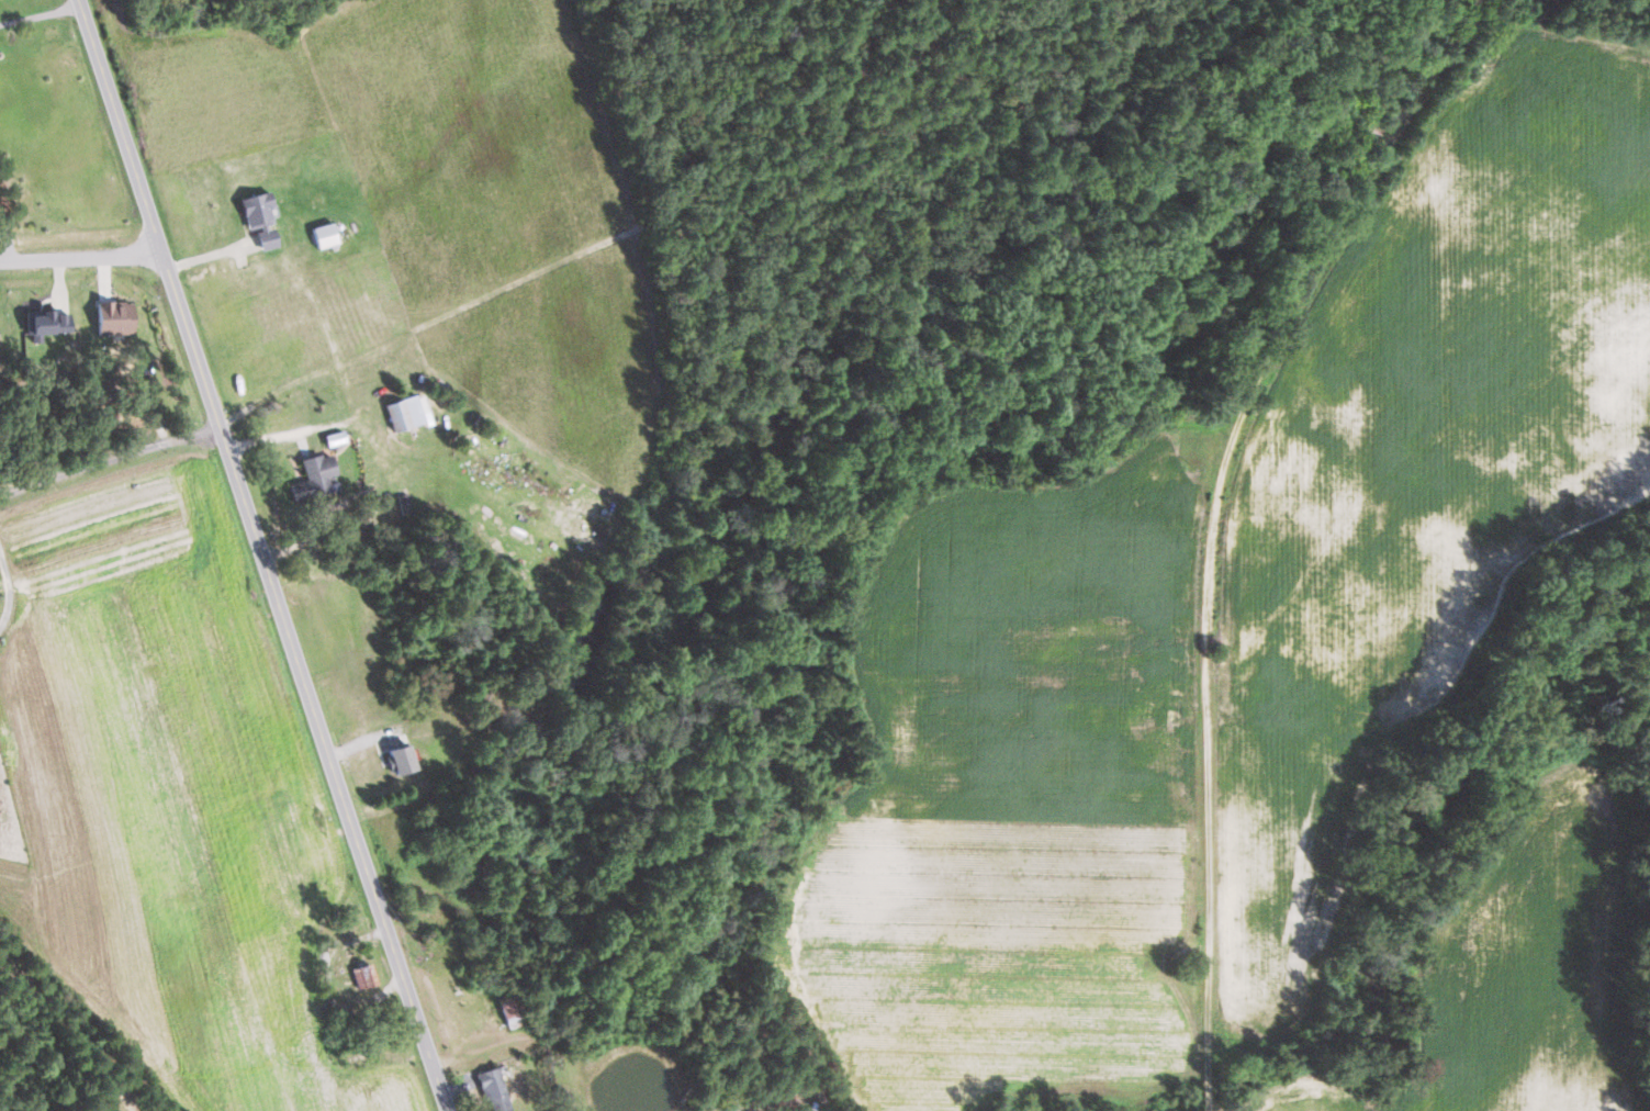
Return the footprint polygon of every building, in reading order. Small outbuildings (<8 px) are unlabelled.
[(241,197),(249,231),(256,229),(261,249),(279,245),(274,225),(275,225),(270,206),(274,205),(270,190),(241,197)] [(314,226),(318,247),(338,244),(334,222),(314,226)] [(98,301),(99,334),(134,333),(133,300),(98,301)] [(30,332),(70,332),(70,311),(41,311),(41,314),(30,314),(30,332)] [(395,432),(428,422),(425,413),(430,411),(427,400),(422,402),(419,393),(386,403),(395,432)] [(341,489),(332,452),(302,460),(307,479),(290,483),(294,501),(341,489)] [(396,775),(417,770),(411,744),(390,749),(396,775)] [(354,967),(358,988),(377,985),(373,964),(354,967)] [(526,1022),(513,995),(498,1002),(511,1029),(526,1022)] [(492,1110),(513,1110),(500,1067),(480,1073),(492,1110)]
